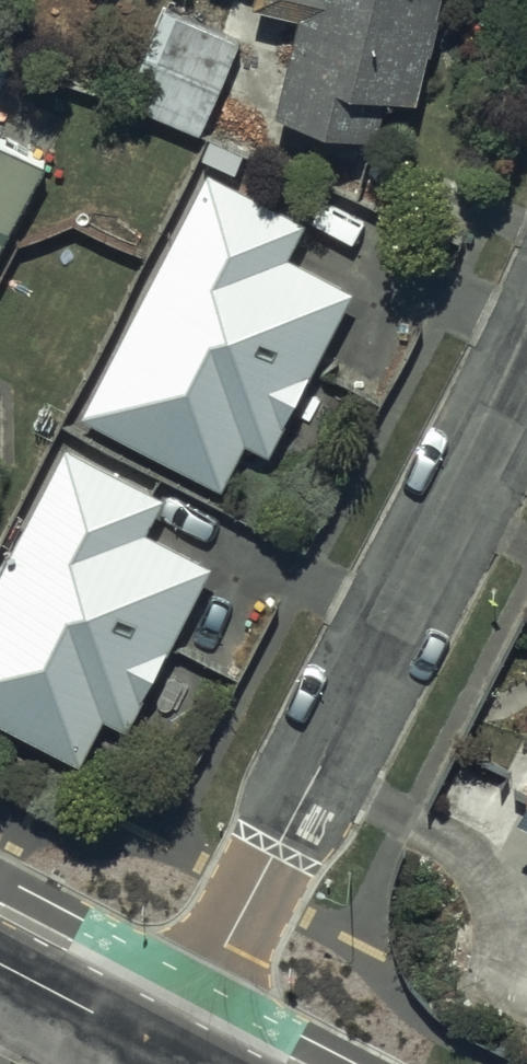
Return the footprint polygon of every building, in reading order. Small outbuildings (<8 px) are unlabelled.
[(201,121),(238,31),(162,0),(150,0),(114,85),(201,121)] [(299,3),(278,94),(378,117),(388,77),(422,85),(442,0),(286,0),(299,3)] [(0,125),(0,241),(48,151),(0,125)] [(219,163),(91,411),(232,482),(256,435),(279,446),(364,280),(295,245),(312,211),(219,163)] [(0,585),(0,708),(90,756),(115,709),(136,720),(226,552),(159,517),(174,490),(79,439),(0,585)] [(517,791),(526,796),(526,771),(517,791)]
